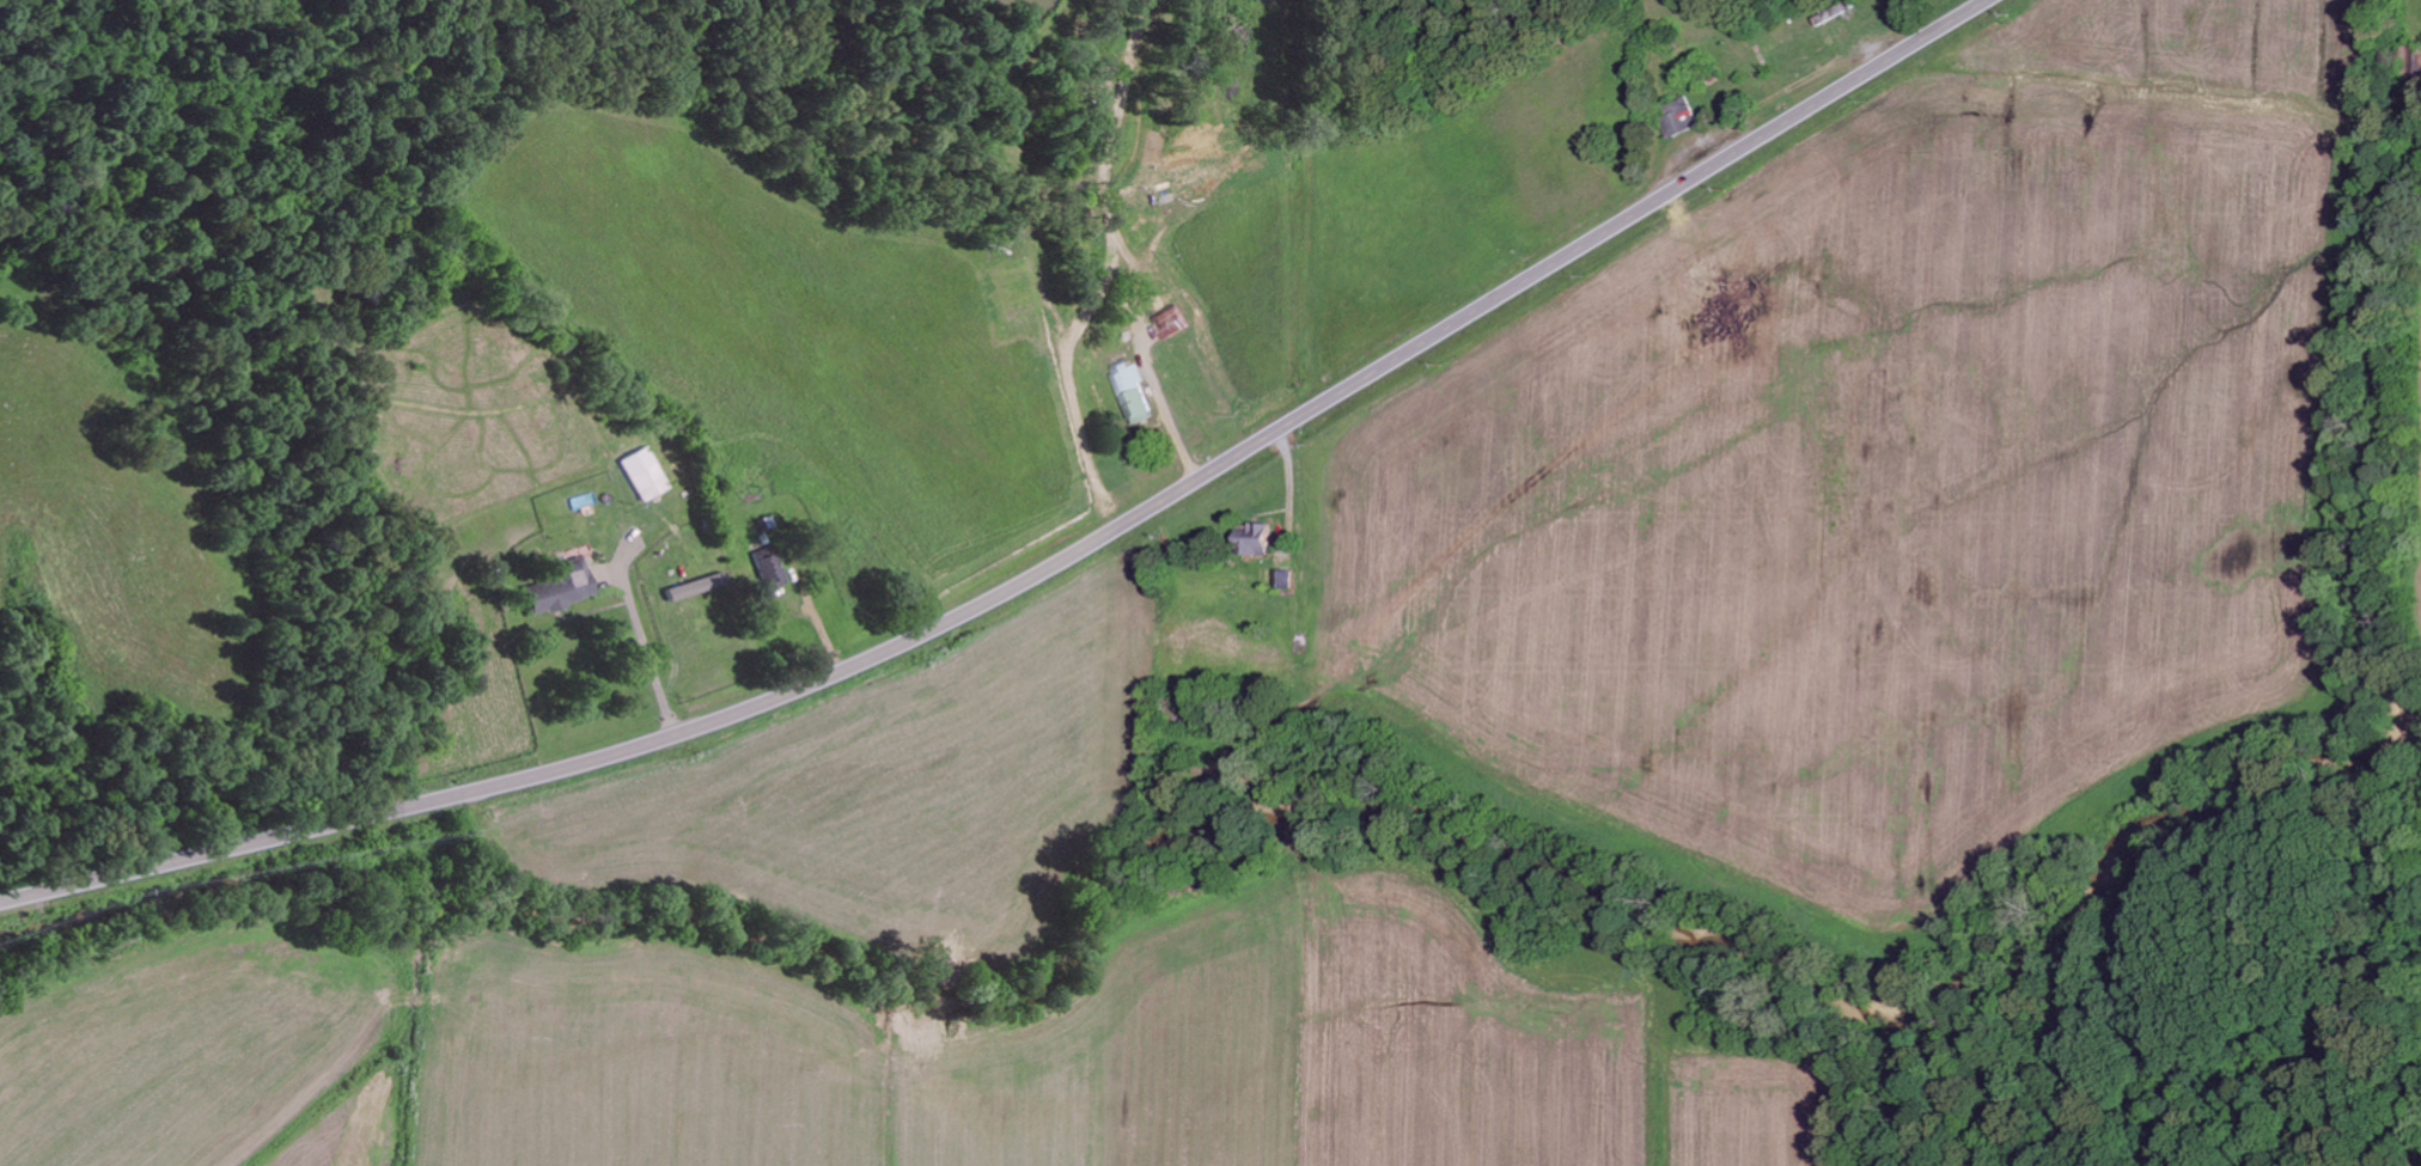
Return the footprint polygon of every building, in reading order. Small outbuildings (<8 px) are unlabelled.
[(1169,340),(1193,326),(1180,303),(1156,317),(1169,340)] [(1135,357),(1113,367),(1137,424),(1158,416),(1144,382),(1146,381),(1135,357)] [(621,460),(644,501),(671,487),(647,445),(621,460)] [(1274,554),(1275,525),(1245,524),(1244,553),(1274,554)] [(756,559),(766,586),(785,579),(775,552),(756,559)] [(527,586),(535,612),(595,596),(584,556),(556,563),(560,577),(527,586)] [(668,587),(670,599),(701,593),(699,581),(668,587)]
